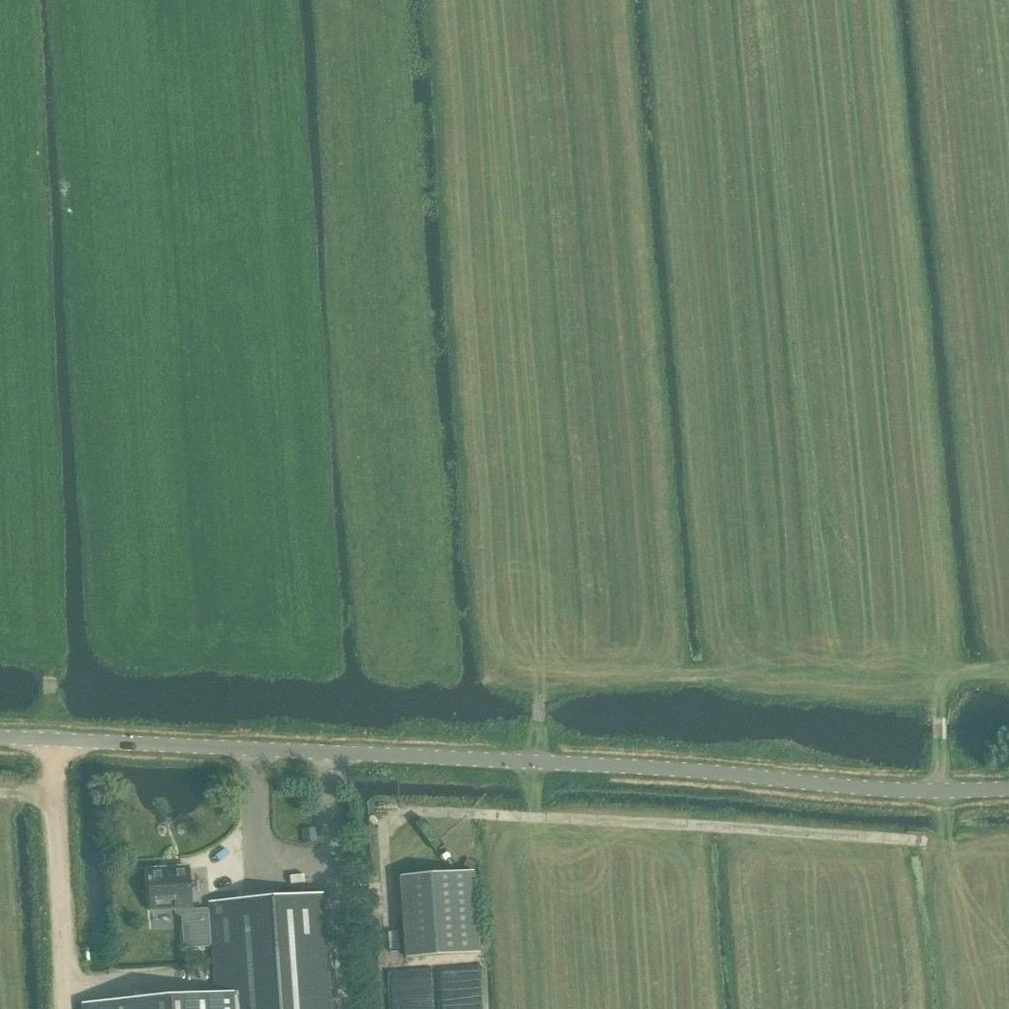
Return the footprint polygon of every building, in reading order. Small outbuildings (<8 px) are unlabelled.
[(301,830),(303,844),(315,842),(314,828),(301,830)] [(146,879),(147,884),(148,884),(151,912),(174,910),(175,913),(178,916),(181,916),(183,949),(209,947),(209,946),(213,945),(216,996),(217,1008),(330,1008),(322,896),(210,904),(210,910),(206,910),(206,909),(193,910),(190,908),(187,868),(147,871),(148,879),(146,879)] [(398,878),(404,958),(477,953),(471,872),(398,878)] [(85,1005),(85,1008),(217,1008),(216,996),(85,1005)]
